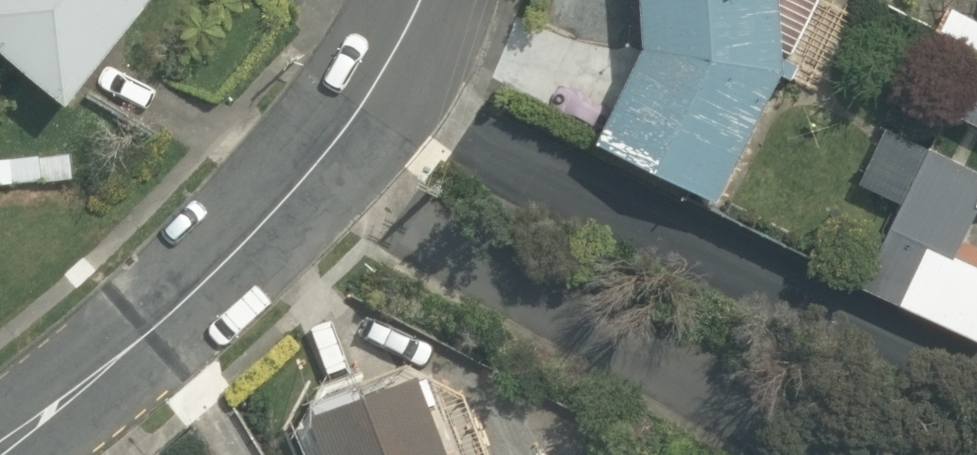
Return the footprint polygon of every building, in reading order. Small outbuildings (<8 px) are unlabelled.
[(81,106),(167,0),(0,0),(0,41),(81,106)] [(727,196),(788,62),(821,77),(854,4),(845,0),(653,0),(656,41),(610,143),(727,196)] [(976,125),(976,101),(968,120),(976,125)] [(891,125),(868,175),(895,188),(851,283),(905,307),(976,341),(976,165),(891,125)] [(438,378),(331,415),(345,454),(465,454),(438,378)]
